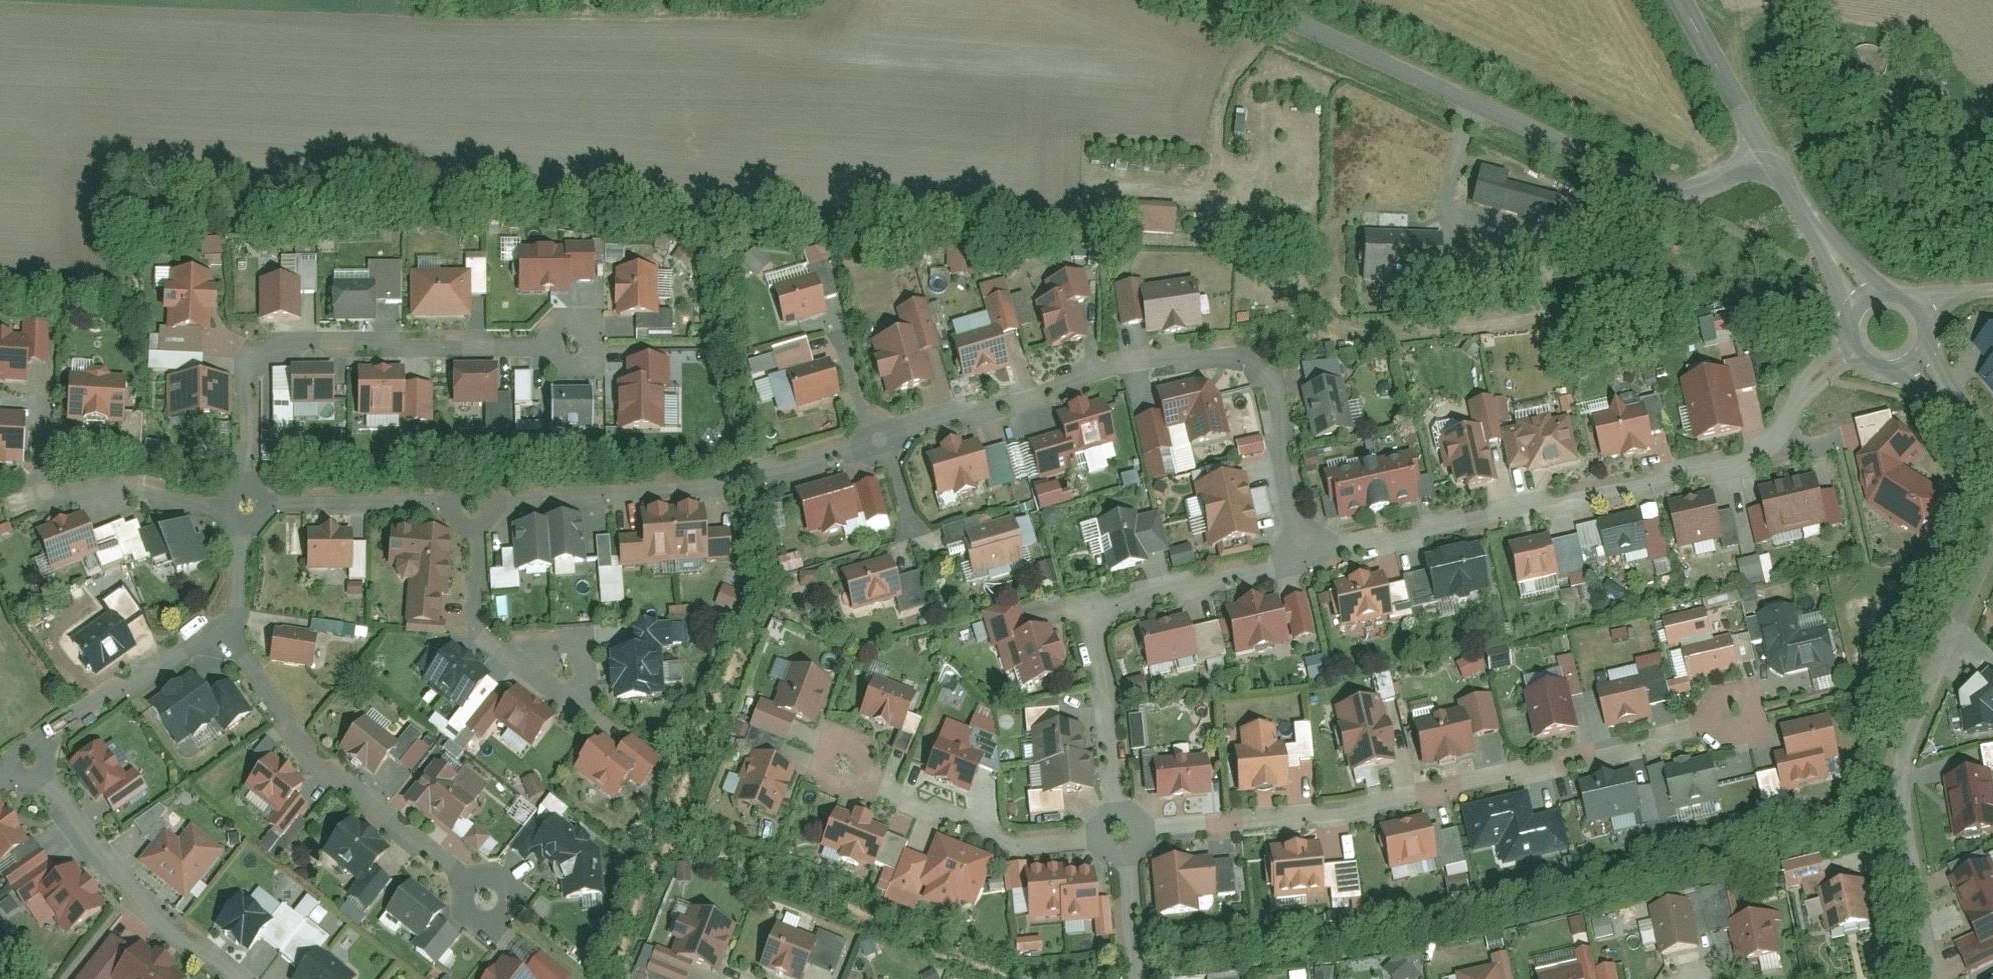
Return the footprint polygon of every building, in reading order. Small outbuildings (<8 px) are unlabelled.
[(1476,173),(1469,200),(1553,222),(1560,195),(1476,173)] [(1091,232),(1173,236),(1174,208),(1093,204),(1091,232)] [(1359,280),(1439,281),(1440,231),(1359,230),(1359,280)] [(206,256),(225,256),(224,238),(205,239),(206,256)] [(573,247),(573,281),(598,281),(598,242),(573,241),(573,247)] [(522,246),(522,291),(573,292),(573,281),(573,247),(522,246)] [(739,260),(754,275),(767,263),(752,247),(739,260)] [(947,274),(973,274),(972,247),(947,247),(947,274)] [(303,277),(303,290),(320,291),(321,255),(304,255),(303,277)] [(475,269),(475,294),(490,294),(491,258),(475,258),(475,269)] [(819,273),(826,296),(843,291),(834,260),(817,265),(819,273)] [(377,283),(377,299),(405,300),(405,261),(377,261),(377,283)] [(639,314),(662,314),(662,267),(619,267),(619,314),(639,314)] [(1045,279),(1051,299),(1079,291),(1081,301),(1095,298),(1087,267),(1045,279)] [(415,269),(414,316),(474,317),(475,294),(475,269),(415,269)] [(203,330),(214,331),(217,272),(171,270),(168,328),(203,330)] [(787,323),(830,310),(826,296),(819,273),(776,286),(787,323)] [(264,318),(303,318),(303,290),(303,277),(264,276),(264,318)] [(377,299),(377,283),(337,282),(336,320),(376,321),(377,299)] [(1122,327),(1141,323),(1135,293),(1133,282),(1114,286),(1122,327)] [(1141,323),(1144,337),(1198,326),(1190,282),(1135,293),(1141,323)] [(1002,322),(1005,332),(1024,327),(1014,290),(987,298),(995,324),(1002,322)] [(1039,302),(1051,346),(1091,335),(1081,301),(1079,291),(1051,299),(1039,302)] [(923,326),(929,349),(943,346),(930,299),(898,308),(905,331),(923,326)] [(1716,316),(1719,329),(1751,321),(1748,308),(1716,316)] [(662,314),(639,314),(639,330),(676,330),(676,314),(662,314)] [(29,334),(28,360),(51,361),(52,323),(30,322),(29,334)] [(967,376),(1014,363),(1005,332),(1002,322),(995,324),(956,335),(967,376)] [(889,394),(938,381),(929,349),(923,326),(905,331),(874,339),(889,394)] [(202,352),(203,330),(168,328),(162,328),(161,350),(202,352)] [(1979,342),(1992,359),(1992,330),(1979,342)] [(27,380),(28,360),(29,334),(0,333),(0,378),(27,380)] [(782,344),(790,371),(819,362),(812,336),(782,344)] [(201,371),(202,352),(161,350),(153,349),(152,369),(201,371)] [(1733,365),(1738,389),(1764,383),(1756,351),(1731,358),(1733,365)] [(631,357),(631,380),(667,380),(672,380),(672,356),(631,357)] [(748,370),(773,368),(772,356),(747,358),(748,370)] [(790,371),(800,407),(844,394),(834,358),(819,362),(790,371)] [(501,394),(501,363),(455,362),(455,403),(500,403),(501,394)] [(336,405),(337,364),(294,363),(294,405),(336,405)] [(1733,365),(1686,377),(1700,437),(1747,426),(1738,389),(1733,365)] [(405,383),(405,366),(361,366),(360,415),(405,416),(405,383)] [(1984,373),(1992,384),(1992,366),(1984,373)] [(519,371),(518,402),(537,402),(537,371),(519,371)] [(128,412),(130,377),(72,374),(69,420),(127,423),(128,412)] [(236,378),(171,375),(170,413),(234,416),(236,378)] [(1304,386),(1317,437),(1358,427),(1345,376),(1304,386)] [(1194,442),(1233,433),(1223,393),(1199,378),(1160,387),(1165,409),(1169,427),(1189,422),(1194,442)] [(631,380),(621,380),(621,428),(667,428),(667,380),(631,380)] [(435,384),(405,383),(405,416),(405,421),(435,421),(435,384)] [(595,431),(595,387),(557,387),(557,431),(595,431)] [(1486,423),(1490,440),(1507,436),(1505,428),(1497,392),(1479,396),(1486,423)] [(1648,403),(1654,429),(1672,424),(1664,392),(1646,396),(1648,403)] [(513,394),(501,394),(500,403),(500,415),(513,415),(513,394)] [(1077,452),(1121,439),(1109,398),(1065,410),(1070,429),(1077,452)] [(1597,415),(1607,456),(1658,443),(1654,429),(1648,403),(1597,415)] [(1169,427),(1165,409),(1138,416),(1147,454),(1174,447),(1169,427)] [(29,413),(0,411),(0,464),(26,465),(29,413)] [(1573,411),(1520,424),(1530,465),(1531,469),(1584,456),(1573,411)] [(146,413),(128,412),(127,423),(126,447),(144,448),(146,413)] [(1873,501),(1928,538),(1956,496),(1908,464),(1925,439),(1893,417),(1864,459),(1873,501)] [(1486,423),(1446,433),(1460,490),(1500,480),(1490,440),(1486,423)] [(1520,424),(1505,428),(1507,436),(1515,468),(1530,465),(1520,424)] [(1077,452),(1070,429),(1031,440),(1042,477),(1081,466),(1077,452)] [(1265,433),(1240,439),(1244,455),(1269,449),(1265,433)] [(930,450),(941,494),(992,482),(984,449),(981,437),(930,450)] [(1008,443),(984,449),(992,482),(994,490),(1018,484),(1008,443)] [(1327,469),(1339,518),(1423,497),(1411,449),(1327,469)] [(1198,469),(1199,476),(1225,474),(1224,467),(1198,469)] [(1768,503),(1776,535),(1832,520),(1824,490),(1820,470),(1763,484),(1768,503)] [(1210,546),(1254,536),(1251,520),(1268,517),(1263,490),(1245,494),(1241,473),(1196,482),(1210,546)] [(811,531),(861,518),(849,475),(800,488),(811,531)] [(882,478),(860,484),(870,520),(892,514),(882,478)] [(1063,479),(1039,486),(1045,508),(1069,501),(1063,479)] [(1824,490),(1832,520),(1847,517),(1839,486),(1824,490)] [(1673,500),(1684,545),(1729,534),(1723,509),(1717,489),(1673,500)] [(646,534),(648,559),(711,554),(709,529),(708,503),(644,508),(646,534)] [(1761,538),(1776,535),(1768,503),(1753,506),(1761,538)] [(1736,506),(1723,509),(1729,534),(1732,545),(1745,541),(1736,506)] [(1642,508),(1602,518),(1608,541),(1612,557),(1652,547),(1646,523),(1642,508)] [(1150,555),(1171,550),(1161,509),(1140,515),(1138,509),(1100,519),(1112,569),(1151,559),(1150,555)] [(55,569),(101,552),(94,531),(87,512),(40,528),(55,569)] [(591,559),(587,515),(551,518),(551,523),(554,562),(591,559)] [(108,573),(153,558),(144,531),(139,516),(94,531),(101,552),(108,573)] [(975,572),(1028,559),(1018,516),(964,529),(975,572)] [(1582,533),(1586,547),(1608,541),(1602,518),(1580,524),(1582,533)] [(1665,518),(1646,523),(1652,547),(1655,560),(1674,555),(1665,518)] [(173,558),(178,574),(214,562),(205,535),(199,537),(194,521),(163,531),(173,558)] [(554,562),(551,523),(518,525),(519,547),(521,569),(554,567),(554,562)] [(9,533),(7,525),(0,527),(0,536),(9,533)] [(155,564),(173,558),(163,531),(161,525),(144,531),(153,558),(155,564)] [(450,595),(455,530),(395,525),(392,563),(398,564),(397,568),(398,574),(404,579),(410,579),(409,592),(411,592),(444,595),(450,595)] [(733,527),(709,529),(711,554),(712,560),(735,558),(733,527)] [(311,567),(354,567),(354,542),(354,528),(311,528),(311,567)] [(1510,541),(1520,581),(1564,570),(1556,539),(1554,530),(1510,541)] [(1582,533),(1556,539),(1564,570),(1566,577),(1591,570),(1586,547),(1582,533)] [(648,559),(646,534),(622,536),(624,565),(648,563),(648,559)] [(616,566),(613,536),(600,537),(603,567),(616,566)] [(1431,569),(1439,598),(1494,584),(1483,540),(1428,554),(1431,569)] [(369,542),(354,542),(354,567),(354,579),(369,579),(369,542)] [(507,570),(521,569),(519,547),(506,548),(507,570)] [(796,554),(778,559),(783,573),(800,568),(796,554)] [(856,605),(906,593),(902,576),(897,555),(847,568),(856,605)] [(1042,585),(1055,583),(1051,561),(1038,563),(1042,585)] [(616,566),(603,567),(605,604),(627,603),(624,565),(616,566)] [(1335,582),(1346,624),(1397,612),(1390,584),(1386,569),(1335,582)] [(1408,580),(1414,604),(1439,598),(1431,569),(1407,575),(1408,580)] [(924,571),(902,576),(906,593),(910,609),(932,604),(924,571)] [(1408,580),(1390,584),(1397,612),(1398,619),(1417,615),(1414,604),(1408,580)] [(115,610),(127,628),(149,612),(128,582),(106,597),(115,610)] [(718,608),(735,608),(735,588),(719,587),(718,608)] [(1227,605),(1239,652),(1294,639),(1282,591),(1227,605)] [(444,595),(411,592),(409,622),(442,625),(444,595)] [(1310,593),(1288,598),(1298,638),(1320,632),(1310,593)] [(1027,685),(1070,673),(1055,622),(1031,629),(1023,601),(985,612),(995,649),(1002,647),(1009,671),(1022,668),(1027,685)] [(1788,675),(1843,661),(1834,624),(1807,631),(1800,603),(1762,613),(1775,666),(1788,675)] [(1674,642),(1716,633),(1710,607),(1668,616),(1674,642)] [(73,639),(98,675),(140,647),(127,628),(115,610),(73,639)] [(1140,623),(1151,666),(1200,654),(1193,626),(1189,610),(1140,623)] [(315,619),(314,633),(320,633),(358,637),(359,623),(315,619)] [(1220,619),(1193,626),(1200,654),(1202,663),(1229,656),(1220,619)] [(631,623),(633,648),(663,646),(677,645),(675,620),(631,623)] [(982,623),(971,625),(974,643),(985,641),(982,623)] [(276,628),(272,659),(315,665),(320,633),(314,633),(276,628)] [(1689,644),(1696,677),(1745,666),(1738,633),(1689,644)] [(423,675),(466,709),(492,676),(496,670),(454,637),(423,675)] [(613,649),(616,699),(666,696),(663,646),(633,648),(613,649)] [(1494,670),(1516,665),(1512,646),(1490,651),(1494,670)] [(1572,678),(1576,695),(1587,693),(1578,653),(1567,656),(1572,678)] [(1653,701),(1676,696),(1673,680),(1667,653),(1644,658),(1647,676),(1653,701)] [(1453,661),(1459,679),(1481,672),(1475,654),(1453,661)] [(793,662),(775,706),(800,716),(819,723),(836,678),(793,662)] [(1969,734),(1992,731),(1992,666),(1964,695),(1969,734)] [(151,701),(179,743),(224,712),(210,691),(195,671),(151,701)] [(1384,696),(1385,700),(1400,697),(1395,671),(1380,675),(1384,696)] [(459,718),(470,726),(495,694),(503,685),(492,676),(466,709),(459,718)] [(879,676),(864,715),(906,731),(913,714),(921,692),(879,676)] [(1653,701),(1647,676),(1604,685),(1614,728),(1657,718),(1653,701)] [(1695,691),(1692,676),(1673,680),(1676,696),(1695,691)] [(231,677),(210,691),(224,712),(234,726),(255,711),(231,677)] [(1538,737),(1583,727),(1576,695),(1572,678),(1527,688),(1538,737)] [(1815,691),(1832,688),(1830,678),(1813,681),(1815,691)] [(559,715),(522,685),(507,703),(497,716),(534,746),(559,715)] [(1469,710),(1474,736),(1504,729),(1495,691),(1466,698),(1469,710)] [(497,716),(507,703),(495,694),(470,726),(481,736),(497,716)] [(1352,770),(1398,760),(1385,700),(1384,696),(1338,706),(1352,770)] [(763,702),(753,728),(786,741),(789,742),(800,716),(775,706),(763,702)] [(1037,727),(1061,725),(1060,708),(1028,710),(1029,727),(1037,727)] [(1426,764),(1478,752),(1474,736),(1469,710),(1416,721),(1426,764)] [(340,747),(376,775),(395,752),(403,742),(367,713),(340,747)] [(1143,748),(1141,713),(1127,714),(1129,749),(1143,748)] [(913,714),(906,731),(918,736),(925,718),(913,714)] [(1834,714),(1786,725),(1792,748),(1796,766),(1833,757),(1844,754),(1834,714)] [(950,719),(928,775),(973,792),(983,764),(987,754),(970,747),(977,729),(950,719)] [(1298,721),(1301,758),(1318,757),(1315,720),(1298,721)] [(1047,757),(1089,755),(1087,724),(1061,725),(1037,727),(1038,758),(1047,757)] [(1238,745),(1242,791),(1291,788),(1287,741),(1281,742),(1279,724),(1243,727),(1244,745),(1238,745)] [(403,742),(395,752),(405,760),(426,734),(416,726),(403,742)] [(756,751),(778,760),(786,741),(753,728),(745,747),(756,751)] [(977,729),(970,747),(987,754),(983,764),(1003,772),(1000,738),(977,729)] [(603,732),(575,767),(615,799),(643,764),(623,748),(603,732)] [(635,732),(623,748),(643,764),(655,774),(668,757),(635,732)] [(504,733),(498,741),(520,756),(526,748),(504,733)] [(73,761),(100,800),(107,795),(131,779),(104,740),(73,761)] [(1838,778),(1833,757),(1796,766),(1792,748),(1780,751),(1784,769),(1789,790),(1838,778)] [(737,800),(780,817),(799,768),(778,760),(756,751),(737,800)] [(1161,797),(1215,793),(1211,752),(1157,756),(1161,797)] [(273,753),(247,785),(281,812),(296,794),(307,780),(273,753)] [(1670,767),(1680,806),(1728,793),(1719,754),(1670,767)] [(1047,757),(1048,791),(1063,790),(1098,789),(1096,755),(1089,755),(1047,757)] [(409,796),(453,830),(483,793),(439,759),(409,796)] [(1656,786),(1665,822),(1683,818),(1680,806),(1670,767),(1669,763),(1651,768),(1656,786)] [(1584,780),(1595,822),(1647,809),(1642,789),(1637,766),(1584,780)] [(1789,790),(1784,769),(1762,774),(1771,809),(1793,804),(1789,790)] [(1949,776),(1959,835),(1992,829),(1992,769),(1949,776)] [(131,779),(107,795),(118,811),(151,788),(140,773),(131,779)] [(1656,786),(1642,789),(1647,809),(1652,826),(1665,822),(1656,786)] [(1064,809),(1063,790),(1048,791),(1032,792),(1032,810),(1064,809)] [(1529,790),(1466,806),(1477,851),(1500,845),(1506,865),(1572,849),(1562,809),(1535,816),(1529,790)] [(311,806),(296,794),(281,812),(272,823),(288,835),(311,806)] [(33,843),(0,795),(0,865),(33,843)] [(144,843),(168,826),(154,806),(130,823),(144,843)] [(880,862),(892,833),(893,829),(874,822),(876,816),(858,809),(855,816),(838,810),(825,844),(844,851),(841,859),(864,868),(866,861),(879,866),(880,862)] [(1382,825),(1393,868),(1440,856),(1434,834),(1429,813),(1382,825)] [(549,829),(532,851),(564,876),(566,899),(609,893),(602,846),(562,814),(549,829)] [(392,847),(354,817),(327,851),(365,881),(376,867),(392,847)] [(532,851),(549,829),(536,819),(513,848),(526,858),(532,851)] [(142,861),(188,898),(228,849),(194,822),(181,838),(169,828),(142,861)] [(479,824),(467,839),(482,851),(494,835),(479,824)] [(1459,828),(1434,834),(1440,856),(1443,867),(1468,861),(1459,828)] [(880,862),(900,870),(909,850),(912,841),(892,833),(880,862)] [(977,907),(998,857),(942,833),(931,859),(920,885),(928,888),(924,898),(959,912),(964,901),(977,907)] [(15,888),(53,863),(37,840),(33,843),(0,865),(0,866),(15,888)] [(1324,844),(1275,847),(1279,897),(1327,893),(1325,864),(1324,844)] [(920,885),(931,859),(909,850),(900,870),(894,887),(916,896),(920,885)] [(1827,854),(1787,862),(1792,886),(1832,878),(1827,854)] [(1155,860),(1159,914),(1202,911),(1201,896),(1218,895),(1216,859),(1215,855),(1155,860)] [(1216,859),(1218,895),(1238,894),(1236,857),(1216,859)] [(1015,885),(1031,884),(1030,869),(1029,860),(1013,861),(1015,885)] [(1956,877),(1979,928),(1992,922),(1992,860),(1956,877)] [(1362,861),(1325,864),(1327,893),(1328,900),(1364,898),(1362,861)] [(41,890),(62,876),(53,863),(15,888),(24,901),(41,890)] [(71,933),(110,907),(80,863),(62,876),(41,890),(71,933)] [(1033,917),(1065,915),(1062,870),(1062,866),(1030,869),(1031,884),(1033,917)] [(395,882),(376,867),(365,881),(353,896),(372,911),(395,882)] [(1066,920),(1102,918),(1101,897),(1099,867),(1062,870),(1065,915),(1066,920)] [(449,907),(413,878),(389,908),(425,937),(441,917),(449,907)] [(1870,880),(1823,889),(1832,931),(1878,921),(1870,880)] [(1735,928),(1726,885),(1690,893),(1691,899),(1699,935),(1735,928)] [(262,933),(275,918),(243,891),(217,921),(250,948),(262,933)] [(1113,896),(1101,897),(1102,918),(1103,935),(1116,934),(1113,896)] [(1691,899),(1654,907),(1663,953),(1701,945),(1699,935),(1691,899)] [(262,933),(305,969),(323,947),(331,937),(289,902),(275,918),(262,933)] [(695,962),(723,973),(742,925),(693,905),(674,954),(695,962)] [(1778,911),(1734,920),(1742,963),(1786,954),(1778,911)] [(462,934),(441,917),(425,937),(417,948),(438,965),(462,934)] [(761,965),(798,978),(804,978),(811,963),(820,938),(778,922),(761,965)] [(1974,969),(1992,961),(1992,922),(1979,928),(1981,931),(1960,940),(1974,969)] [(820,938),(811,963),(837,973),(850,941),(823,931),(820,938)] [(136,951),(116,935),(80,978),(113,978),(114,978),(136,951)] [(1016,952),(1041,950),(1040,939),(1015,940),(1016,952)] [(190,977),(145,940),(136,951),(114,978),(115,978),(188,978),(190,977)] [(1592,978),(1606,978),(1603,968),(1599,946),(1586,949),(1589,967),(1592,978)] [(358,978),(323,947),(305,969),(296,978),(357,978),(358,978)] [(695,962),(674,954),(659,948),(650,971),(671,978),(688,978),(695,962)] [(527,972),(537,978),(574,978),(576,976),(544,951),(527,972)] [(1504,978),(1517,978),(1511,951),(1499,954),(1501,964),(1504,978)] [(506,955),(486,978),(537,978),(527,972),(506,955)] [(1501,964),(1460,973),(1461,978),(1504,978),(1501,964)] [(1603,968),(1606,978),(1623,978),(1620,964),(1603,968)] [(1589,967),(1541,977),(1542,978),(1592,978),(1589,967)] [(927,978),(943,978),(944,978),(939,968),(925,975),(927,978)]
